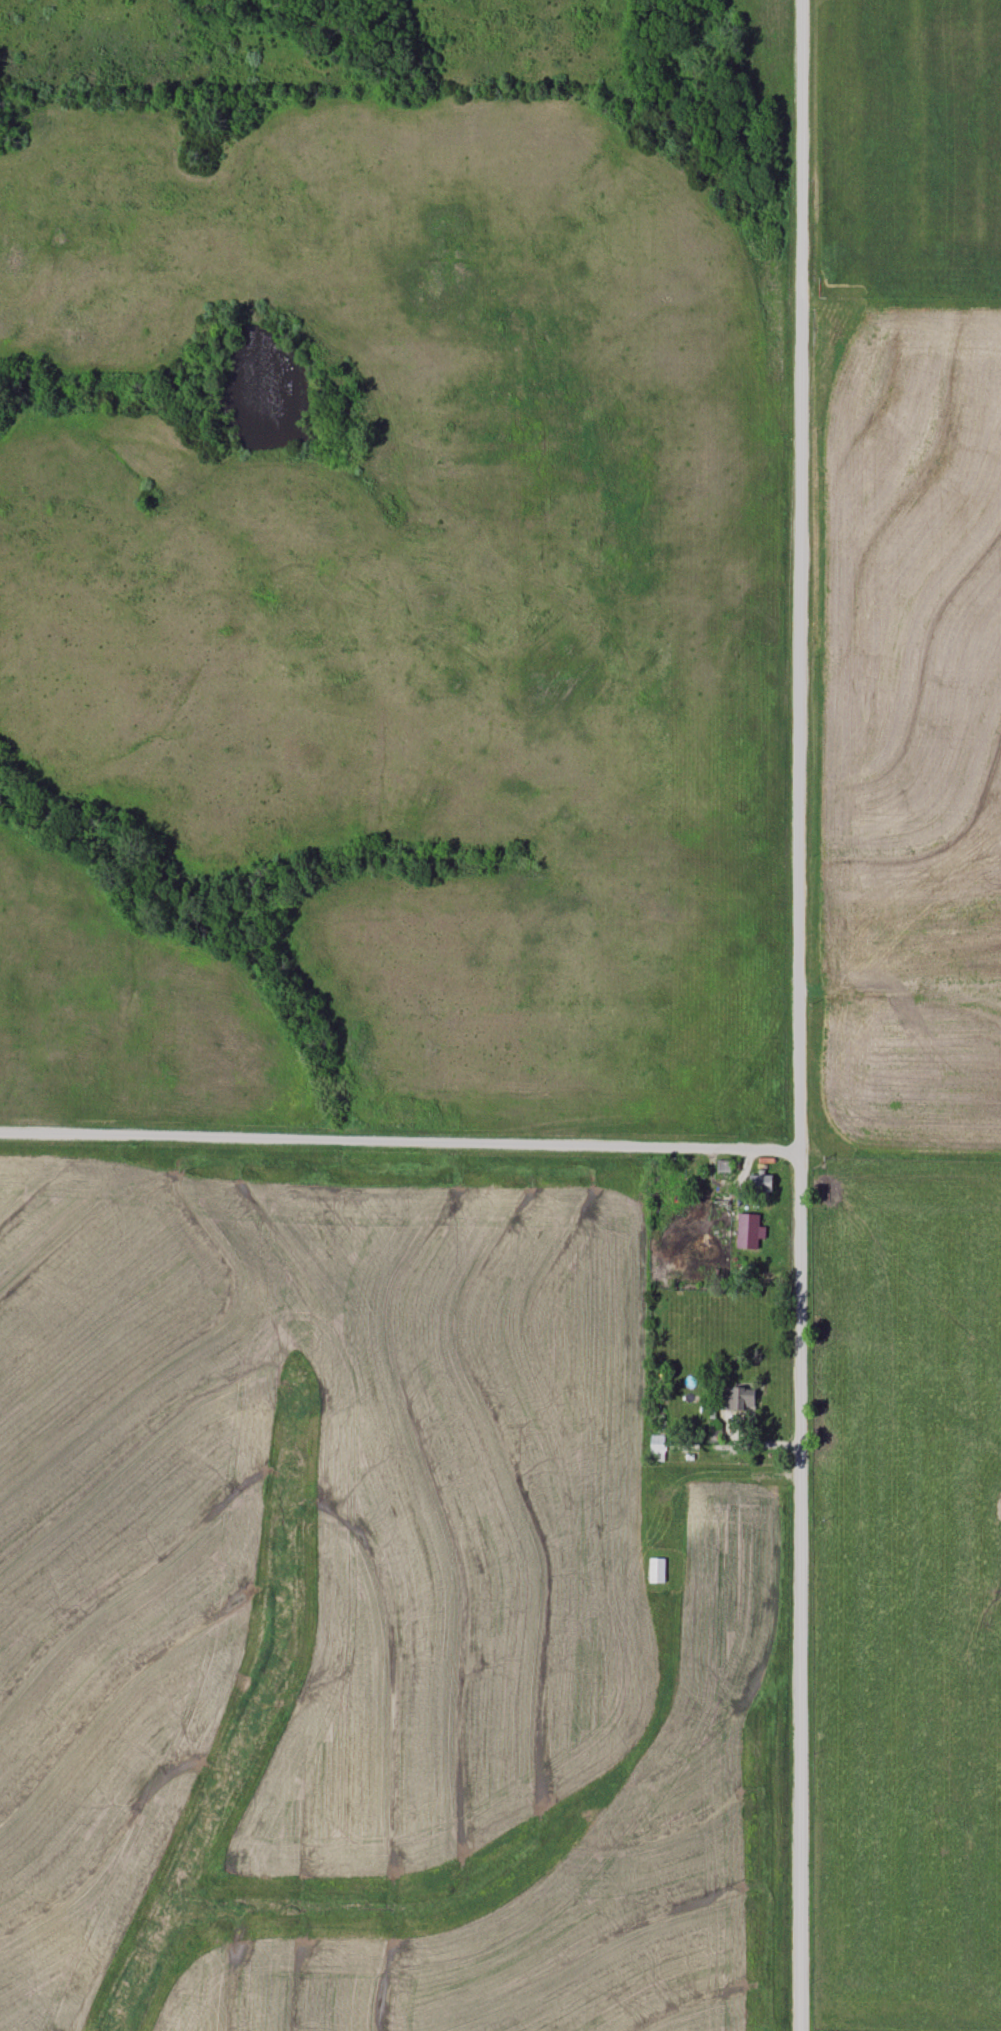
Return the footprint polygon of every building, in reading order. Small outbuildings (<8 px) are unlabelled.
[(774,1175),(750,1175),(750,1196),(774,1196),(774,1175)] [(756,1411),(756,1388),(733,1388),(733,1395),(724,1395),(724,1411),(756,1411)] [(665,1436),(650,1436),(650,1462),(665,1462),(665,1436)] [(665,1559),(649,1559),(649,1584),(665,1584),(665,1559)]
